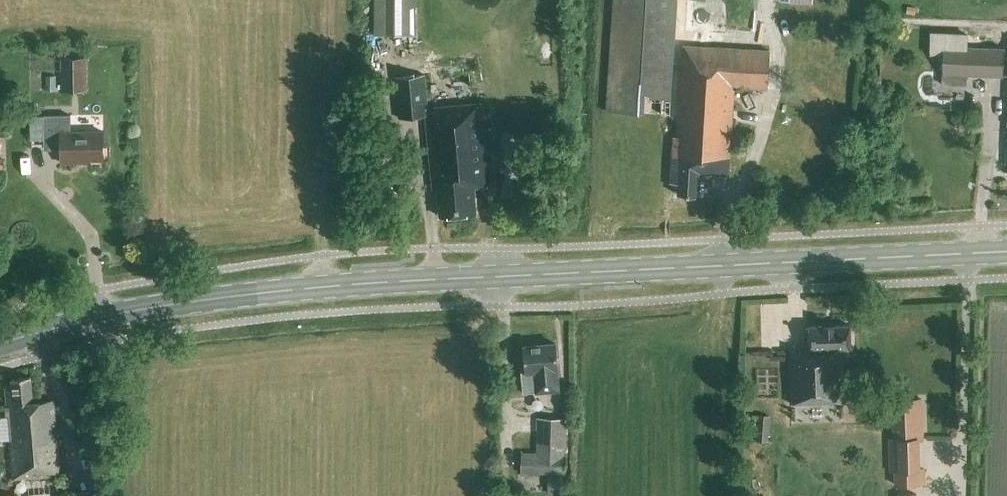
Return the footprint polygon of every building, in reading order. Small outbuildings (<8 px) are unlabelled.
[(374,36),(403,36),(403,0),(374,0),(374,36)] [(672,77),(680,77),(673,190),(678,190),(678,195),(698,197),(700,173),(728,175),(734,87),(767,89),(769,52),(683,46),(681,65),(673,65),(677,0),(614,0),(606,111),(669,116),(672,77)] [(943,47),(942,75),(942,86),(967,86),(967,76),(1003,77),(1004,50),(943,47)] [(88,92),(87,59),(61,59),(62,92),(88,92)] [(490,185),(482,103),(426,108),(424,74),(395,77),(398,118),(426,116),(433,193),(437,192),(439,214),(476,211),(474,186),(490,185)] [(78,163),(78,162),(104,161),(103,132),(71,132),(71,115),(44,116),(44,149),(61,149),(62,164),(78,163)] [(571,148),(564,149),(565,158),(572,158),(571,148)] [(789,350),(791,401),(842,400),(840,349),(850,348),(849,323),(806,324),(807,349),(789,350)] [(560,391),(556,342),(522,345),(525,371),(520,371),(522,393),(535,392),(535,393),(560,391)] [(2,407),(3,417),(8,416),(15,478),(62,473),(53,396),(33,399),(31,378),(12,380),(13,385),(4,386),(6,406),(2,407)] [(889,473),(894,473),(895,486),(925,485),(924,470),(921,470),(920,440),(923,440),(922,400),(892,401),(893,439),(889,440),(889,473)] [(768,442),(770,416),(757,415),(755,442),(768,442)] [(521,471),(564,472),(565,418),(538,417),(537,452),(521,451),(521,471)]
